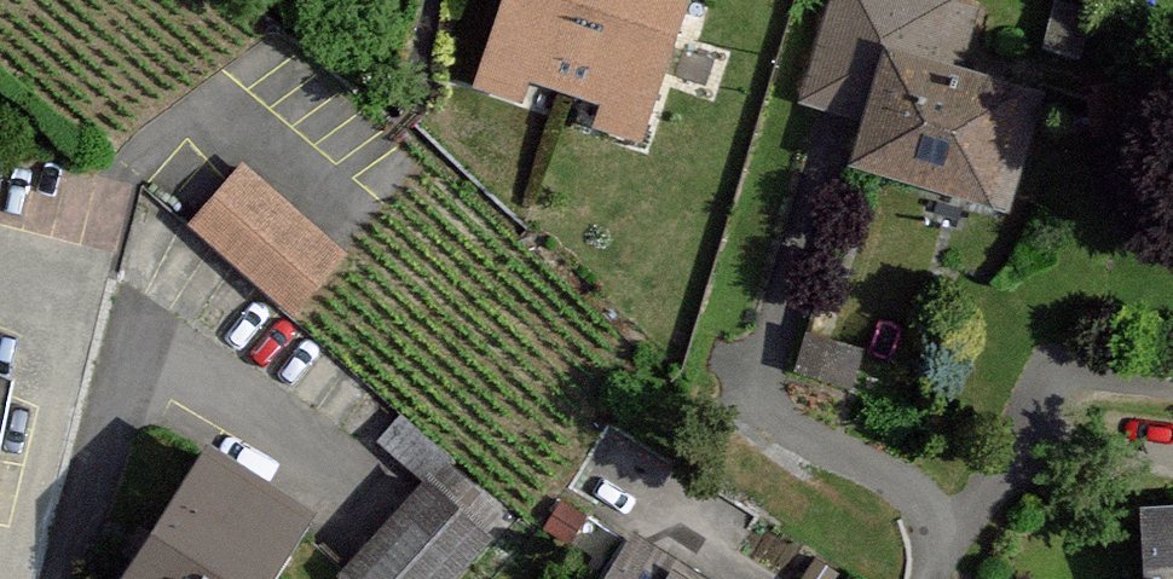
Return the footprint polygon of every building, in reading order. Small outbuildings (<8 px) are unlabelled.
[(477,76),(509,86),(516,63),(601,89),(592,116),(627,127),(666,0),(501,0),(477,76)] [(938,0),(832,0),(804,94),(866,112),(853,156),(985,195),(1017,86),(949,66),(966,8),(938,0)] [(1085,9),(1051,3),(1044,42),(1078,48),(1085,9)] [(329,257),(239,174),(197,220),(287,303),(329,257)] [(221,451),(136,578),(262,578),(309,510),(221,451)] [(427,476),(345,569),(356,578),(447,578),(489,532),(427,476)] [(1139,504),(1140,578),(1172,578),(1172,503),(1139,504)] [(627,542),(606,578),(691,578),(627,542)]
